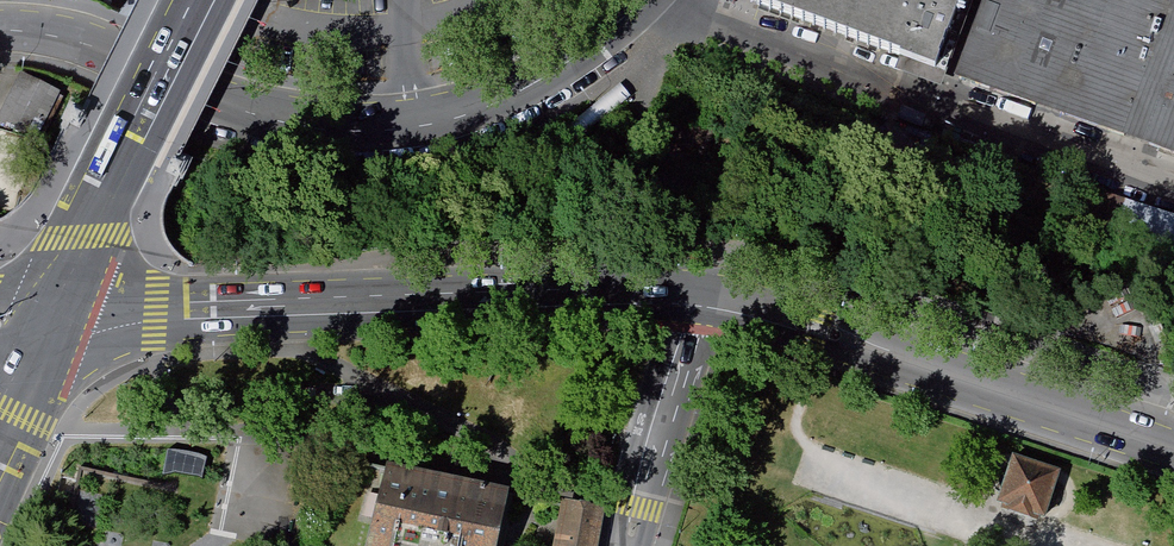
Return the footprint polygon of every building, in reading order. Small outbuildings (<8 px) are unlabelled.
[(754,5),(919,62),(935,68),(961,0),(756,0),(754,5)] [(955,76),(973,82),(1173,154),(1173,0),(984,0),(955,76)] [(57,93),(21,76),(0,119),(36,136),(57,93)] [(1092,189),(1075,235),(1173,273),(1173,220),(1092,189)] [(1005,497),(1003,502),(1050,518),(1052,511),(1061,484),(1065,473),(1068,466),(1021,450),(1019,458),(1015,468),(1005,497)] [(385,467),(366,545),(500,545),(512,496),(385,467)] [(567,506),(559,545),(596,545),(602,513),(567,506)]
